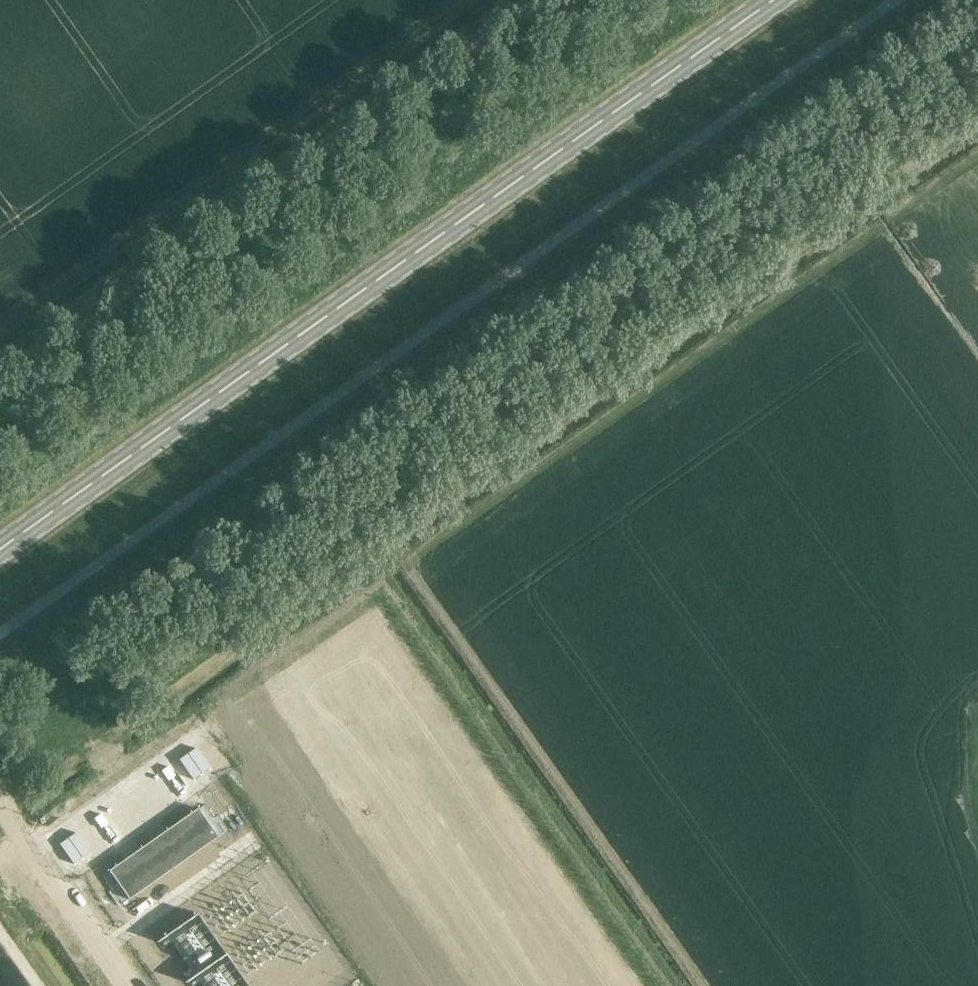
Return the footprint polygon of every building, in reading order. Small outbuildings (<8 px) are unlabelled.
[(197,748),(189,753),(203,774),(211,769),(197,748)] [(188,754),(180,759),(194,780),(202,775),(188,754)] [(177,776),(170,766),(163,771),(169,781),(177,776)] [(198,809),(110,871),(130,900),(219,837),(199,809),(198,809)] [(109,823),(102,813),(94,818),(101,828),(109,823)] [(77,833),(69,838),(83,859),(91,854),(77,833)] [(68,839),(60,844),(74,865),(82,860),(68,839)]
